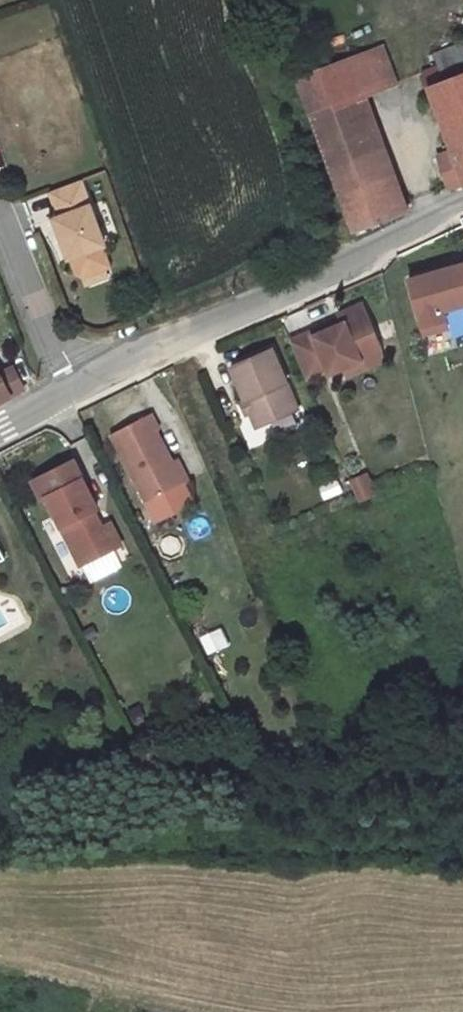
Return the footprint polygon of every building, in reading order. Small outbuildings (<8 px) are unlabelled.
[(423,72),(453,152),(439,157),(451,187),(462,183),(462,42),(434,53),(438,66),(423,72)] [(384,46),(366,53),(379,89),(398,82),(384,46)] [(366,53),(297,79),(340,196),(387,178),(357,98),(379,89),(366,53)] [(387,178),(340,196),(353,231),(400,214),(387,178)] [(80,180),(50,191),(59,216),(53,218),(67,258),(100,247),(103,246),(80,180)] [(100,247),(67,258),(73,277),(106,266),(100,247)] [(446,269),(455,267),(453,261),(444,264),(446,269)] [(409,280),(424,334),(447,327),(442,311),(462,305),(462,264),(455,267),(446,269),(409,280)] [(358,356),(379,347),(361,305),(339,314),(341,319),(343,324),(314,336),(312,331),(290,341),(307,380),(328,371),(329,373),(344,367),(360,360),(358,356)] [(314,336),(343,324),(341,319),(312,331),(314,336)] [(347,375),(382,360),(379,347),(358,356),(360,360),(344,367),(347,375)] [(298,410),(272,350),(230,367),(245,401),(240,403),(245,414),(250,412),(256,428),(298,410)] [(23,388),(11,367),(0,373),(0,401),(23,388)] [(172,461),(156,431),(159,430),(151,414),(110,434),(145,503),(183,484),(172,461)] [(176,459),(172,461),(183,484),(187,482),(176,459)] [(45,496),(80,478),(72,461),(27,483),(37,501),(45,496)] [(375,495),(366,475),(350,482),(359,502),(375,495)] [(100,527),(92,511),(96,509),(80,478),(45,496),(80,566),(111,550),(100,527)] [(316,485),(319,499),(339,494),(336,480),(316,485)] [(183,484),(145,503),(154,520),(192,501),(183,484)] [(110,522),(100,527),(111,550),(121,545),(110,522)] [(111,550),(80,566),(89,582),(119,566),(111,550)]
